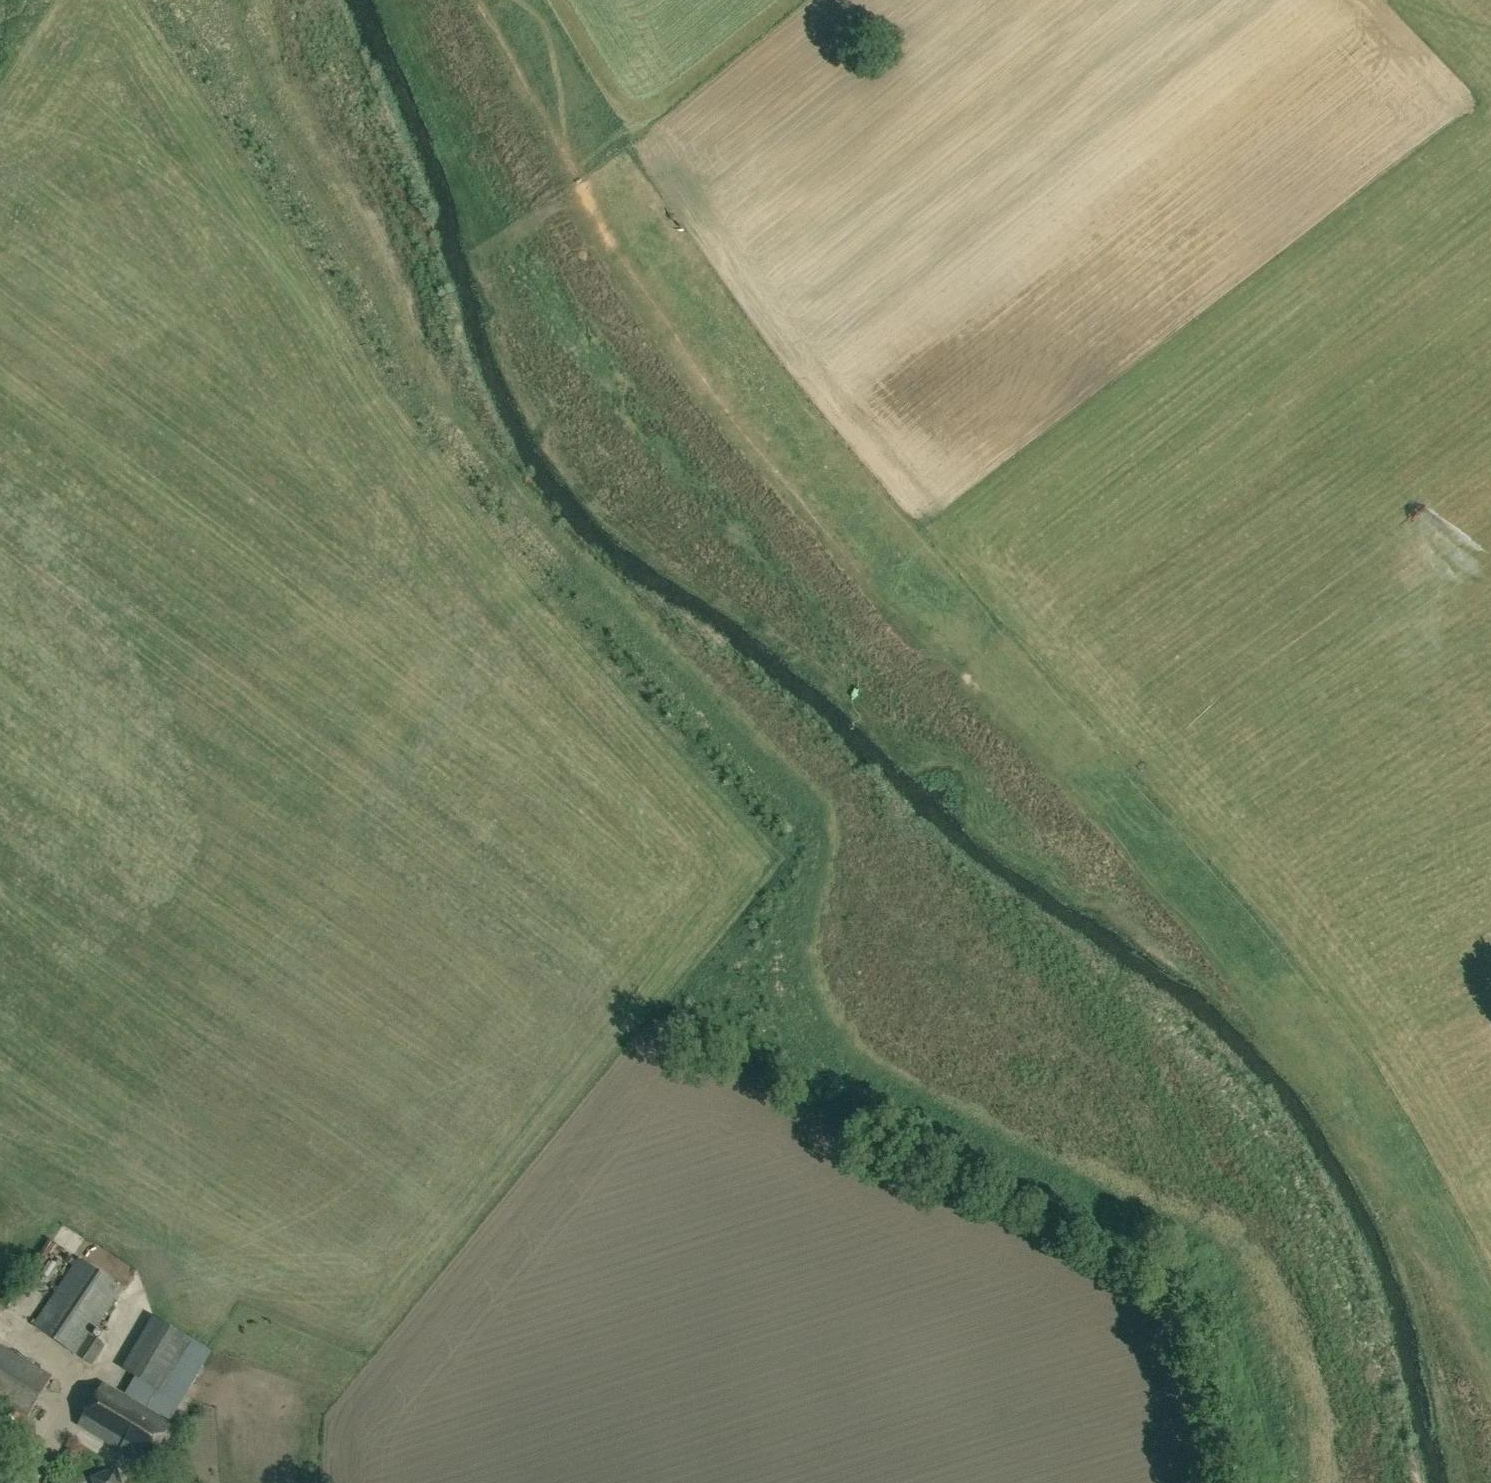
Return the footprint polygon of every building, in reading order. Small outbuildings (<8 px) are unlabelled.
[(92,1364),(105,1345),(90,1336),(122,1288),(80,1259),(35,1325),(92,1364)] [(159,1389),(189,1338),(154,1318),(124,1369),(159,1389)] [(52,1377),(0,1346),(0,1399),(29,1416),(52,1377)] [(146,1470),(173,1425),(106,1384),(80,1426),(121,1451),(120,1453),(146,1470)] [(116,1471),(98,1478),(100,1482),(121,1482),(116,1471)]
